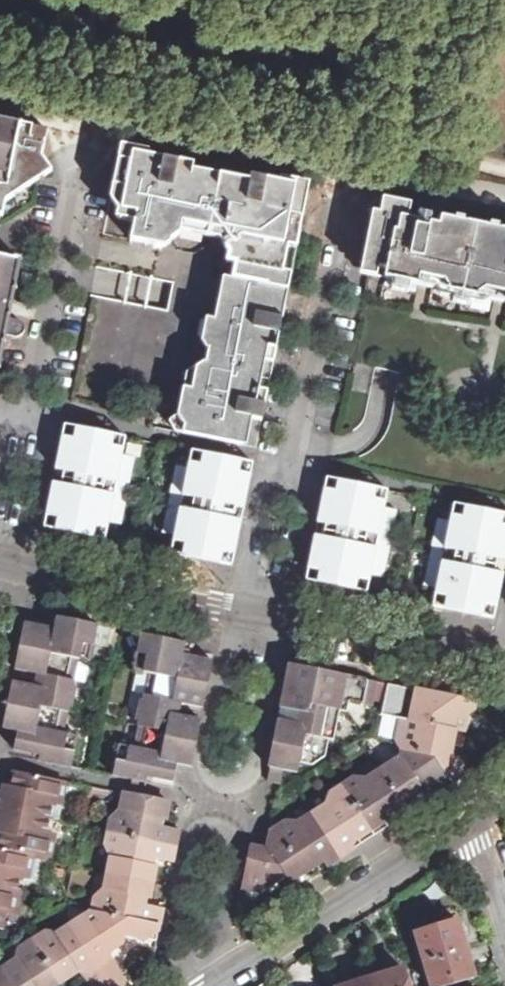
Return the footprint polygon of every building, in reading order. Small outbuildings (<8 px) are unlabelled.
[(67,170),(57,153),(63,129),(0,115),(0,215),(3,216),(6,200),(13,196),(9,190),(13,187),(37,174),(38,173),(43,173),(44,177),(67,170)] [(111,198),(118,209),(117,217),(135,221),(133,232),(172,240),(178,235),(178,230),(219,238),(229,252),(235,264),(232,279),(230,293),(219,298),(219,299),(215,319),(209,348),(209,349),(206,363),(205,362),(197,367),(189,405),(179,404),(176,418),(184,426),(184,433),(241,444),(249,439),(253,418),(262,420),(265,402),(257,400),(260,388),(266,360),(268,348),(276,350),(292,274),(283,272),(289,245),(292,230),(300,231),(310,183),(281,177),(280,182),(251,177),(250,182),(222,175),(220,175),(218,187),(206,185),(207,178),(192,175),(194,165),(149,156),(150,151),(121,145),(111,198)] [(207,178),(206,185),(218,187),(220,175),(208,173),(207,178)] [(38,180),(40,179),(37,174),(13,187),(17,194),(38,180)] [(385,278),(392,280),(410,283),(419,285),(421,276),(434,278),(444,281),(448,291),(453,291),(471,295),(479,297),(480,291),(484,289),(496,291),(504,293),(504,231),(501,230),(500,230),(499,230),(498,231),(498,233),(489,231),(489,229),(489,228),(489,227),(488,227),(487,226),(466,222),(465,223),(464,223),(463,225),(463,226),(455,224),(455,223),(455,222),(454,222),(454,221),(454,220),(453,220),(452,219),(449,219),(448,219),(447,219),(446,219),(446,220),(446,221),(445,221),(445,222),(445,223),(443,232),(430,229),(432,219),(418,216),(418,220),(409,218),(412,204),(383,198),(370,266),(387,269),(385,278)] [(419,209),(418,216),(432,219),(433,212),(419,209)] [(235,264),(229,252),(219,238),(178,230),(178,235),(214,243),(227,262),(235,264)] [(297,248),(300,231),(292,230),(289,245),(297,248)] [(133,232),(131,242),(162,248),(171,243),(172,240),(133,232)] [(0,255),(0,365),(6,335),(17,338),(23,335),(25,331),(25,326),(21,321),(10,318),(21,260),(0,255)] [(434,278),(421,276),(419,285),(432,287),(434,278)] [(219,298),(230,293),(232,279),(225,277),(224,277),(224,278),(219,298)] [(392,280),(391,288),(409,292),(410,283),(392,280)] [(471,295),(453,291),(451,298),(469,302),(471,295)] [(496,291),(494,300),(504,302),(504,293),(496,291)] [(209,348),(215,319),(206,318),(201,338),(202,341),(209,348)] [(276,350),(268,348),(266,360),(273,361),(274,361),(275,360),(276,350)] [(179,404),(189,405),(197,367),(194,367),(185,374),(179,404)] [(260,388),(257,400),(265,402),(269,389),(260,388)] [(180,432),(184,433),(184,426),(176,418),(171,423),(180,432)] [(65,424),(56,469),(69,472),(68,477),(65,477),(60,481),(60,483),(54,481),(45,527),(106,539),(110,522),(121,524),(135,457),(123,454),(127,437),(65,424)] [(242,520),(236,518),(236,517),(233,512),(230,511),(231,505),(245,507),(254,462),(192,450),(189,467),(176,465),(163,533),(175,535),(172,552),(233,565),(242,520)] [(327,477),(318,522),(331,524),(330,531),(327,530),(321,534),(321,536),(315,534),(307,580),(367,592),(371,575),(383,577),(397,509),(385,507),(388,490),(327,477)] [(498,572),(498,570),(495,565),(491,565),(492,558),(504,560),(504,513),(454,502),(451,520),(438,518),(424,585),(437,588),(433,605),(495,618),(504,573),(498,572)] [(99,625),(70,619),(58,616),(55,628),(25,623),(16,669),(46,675),(43,687),(13,682),(4,728),(19,731),(14,748),(24,750),(23,757),(57,764),(63,733),(58,731),(63,711),(68,712),(74,679),(69,679),(75,657),(80,659),(83,643),(96,645),(99,625)] [(196,644),(160,637),(142,633),(134,670),(153,674),(150,696),(145,695),(139,727),(143,728),(139,749),(120,745),(114,775),(173,788),(174,782),(174,781),(175,772),(177,763),(192,765),(193,763),(202,719),(171,713),(174,701),(204,707),(213,660),(193,656),(196,644)] [(96,645),(83,643),(80,659),(93,662),(96,645)] [(278,720),(266,780),(281,783),(284,769),(297,772),(299,762),(312,765),(325,756),(328,738),(334,739),(340,710),(348,712),(350,702),(373,706),(374,702),(378,682),(333,672),(290,663),(280,707),(310,714),(308,726),(278,720)] [(378,682),(374,702),(383,703),(388,684),(378,682)] [(399,718),(394,740),(403,754),(381,768),(366,778),(354,777),(342,784),(330,792),(326,804),(312,813),(299,821),(287,821),(269,833),(275,841),(265,849),(252,847),(244,887),(261,891),(287,874),(295,886),(307,879),(321,869),(315,860),(321,857),(327,866),(355,848),(349,838),(356,834),(361,843),(388,826),(382,817),(388,813),(395,822),(422,804),(417,796),(423,791),(426,796),(437,788),(435,784),(461,767),(462,767),(452,751),(446,751),(447,744),(453,745),(456,730),(464,731),(467,715),(473,711),(475,701),(457,697),(438,694),(437,699),(417,695),(418,689),(416,689),(391,684),(388,684),(383,703),(381,714),(399,718)] [(418,689),(417,695),(437,699),(438,694),(418,689)] [(65,782),(65,781),(14,771),(10,793),(0,791),(0,824),(4,825),(0,842),(0,927),(3,928),(7,911),(18,914),(23,890),(19,889),(22,877),(26,878),(32,853),(51,857),(55,835),(50,834),(56,803),(61,804),(65,782)] [(122,806),(112,818),(105,846),(111,856),(106,886),(96,895),(93,910),(60,933),(46,929),(19,948),(18,959),(0,971),(0,985),(45,985),(77,966),(84,977),(86,976),(92,985),(128,985),(111,959),(113,958),(106,947),(125,934),(157,940),(163,908),(143,904),(144,897),(150,898),(157,866),(151,864),(152,857),(173,862),(179,830),(159,826),(161,818),(166,820),(167,814),(170,802),(124,793),(122,806)] [(425,961),(466,948),(459,925),(465,923),(461,912),(442,918),(444,924),(417,932),(425,961)] [(433,985),(447,985),(482,975),(477,962),(471,964),(466,948),(425,961),(433,985)] [(404,968),(379,975),(376,963),(369,965),(373,978),(370,979),(372,985),(409,985),(404,968)] [(370,979),(367,979),(363,966),(355,968),(358,976),(360,981),(346,985),(372,985),(370,979)] [(340,981),(341,985),(346,985),(360,981),(358,976),(340,981)]
